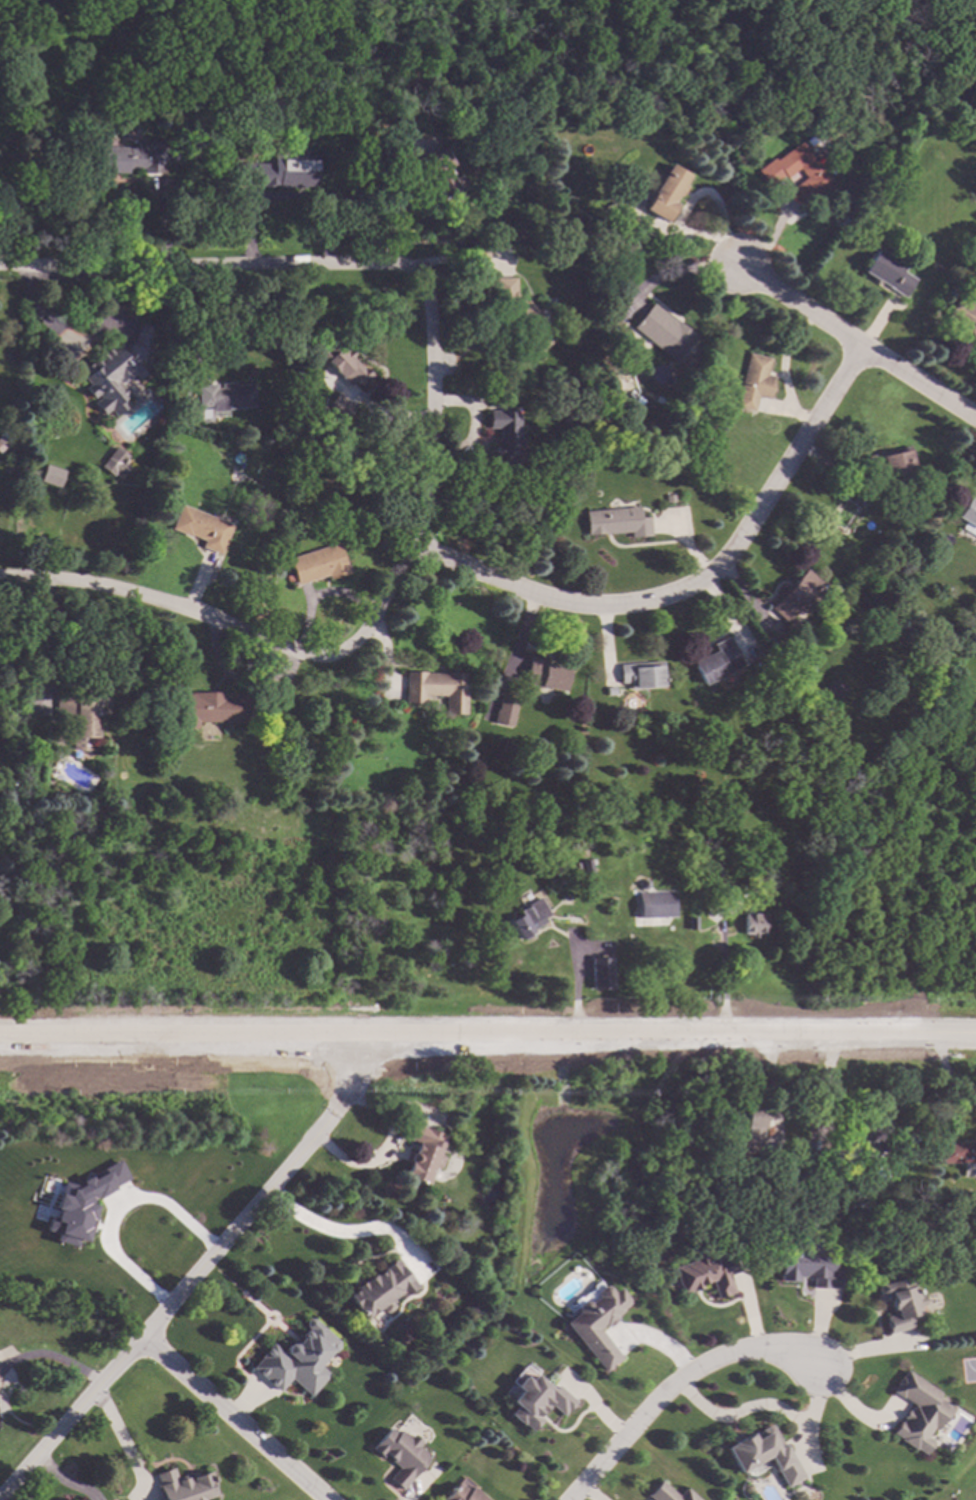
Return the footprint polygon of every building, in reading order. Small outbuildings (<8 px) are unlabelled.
[(83,132),(69,131),(69,121),(83,121),(83,132)] [(761,135),(755,136),(753,129),(759,127),(761,135)] [(159,147),(172,147),(172,162),(159,162),(160,174),(140,174),(140,168),(126,168),(126,173),(102,174),(101,147),(135,147),(135,142),(159,142),(159,147)] [(830,184),(803,204),(791,187),(803,178),(796,168),(783,177),(782,175),(767,186),(754,169),(771,157),(773,160),(798,142),(830,184)] [(453,164),(447,168),(451,175),(449,176),(456,189),(441,197),(428,174),(431,173),(424,161),(444,149),(453,164)] [(315,155),(314,186),(303,186),(303,189),(276,188),(276,186),(239,184),(240,162),(271,163),(271,153),(315,155)] [(686,175),(681,184),(685,186),(678,197),(676,195),(671,203),(675,205),(666,222),(642,207),(649,196),(646,194),(651,186),(653,187),(655,184),(653,183),(661,169),(664,171),(668,164),(686,175)] [(638,219),(631,232),(619,225),(626,212),(638,219)] [(487,257),(473,257),(473,243),(487,243),(487,257)] [(905,267),(902,272),(914,279),(903,297),(886,286),(887,285),(862,270),(876,249),(905,267)] [(942,266),(939,273),(931,269),(934,263),(942,266)] [(515,294),(523,302),(525,300),(541,315),(538,317),(556,335),(536,356),(521,341),(526,335),(499,307),(494,304),(493,277),(515,278),(515,294)] [(958,297),(975,308),(975,338),(962,329),(963,327),(946,316),(958,297)] [(693,335),(673,361),(631,328),(651,302),(693,335)] [(141,324),(154,328),(151,335),(155,337),(150,352),(140,360),(148,370),(137,379),(133,374),(122,384),(128,394),(123,398),(127,405),(114,415),(109,409),(103,414),(101,412),(98,412),(96,411),(95,408),(95,405),(93,402),(99,398),(96,394),(92,398),(84,387),(88,384),(82,377),(87,373),(82,368),(109,346),(111,348),(119,341),(124,346),(133,339),(135,330),(139,331),(141,324)] [(327,349),(335,341),(361,369),(363,367),(371,376),(362,385),(348,370),(340,377),(321,357),(319,358),(310,349),(318,341),(327,349)] [(769,358),(766,375),(773,376),(768,399),(756,396),(753,410),(735,406),(747,353),(769,358)] [(234,385),(252,383),(254,406),(226,409),(226,410),(211,412),(210,406),(198,407),(196,385),(214,384),(214,388),(219,387),(219,383),(234,382),(234,385)] [(353,410),(341,421),(325,404),(338,393),(353,410)] [(517,432),(522,432),(522,443),(516,443),(516,455),(512,455),(512,462),(501,462),(501,455),(493,456),(492,436),(497,436),(497,428),(488,428),(488,411),(516,410),(517,432)] [(178,411),(178,420),(169,419),(169,411),(178,411)] [(128,456),(123,462),(128,466),(119,479),(113,475),(112,475),(100,466),(115,446),(128,456)] [(913,469),(871,478),(865,455),(880,451),(881,455),(909,449),(913,469)] [(64,470),(59,487),(39,481),(44,464),(64,470)] [(265,492),(261,500),(250,494),(255,486),(265,492)] [(673,502),(664,502),(664,495),(673,494),(673,502)] [(966,497),(975,503),(975,538),(960,528),(963,521),(955,516),(966,497)] [(231,525),(219,555),(199,547),(201,540),(169,527),(179,504),(231,525)] [(639,518),(649,517),(651,536),(629,538),(628,530),(586,534),(584,511),(638,506),(639,518)] [(344,565),(346,564),(349,573),(328,580),(326,575),(295,585),(287,559),(336,542),(344,565)] [(915,554),(914,560),(904,558),(905,552),(915,554)] [(830,588),(826,593),(817,585),(812,590),(818,597),(806,609),(801,604),(783,621),(769,607),(809,567),(830,588)] [(851,598),(841,608),(836,603),(846,592),(851,598)] [(742,665),(703,684),(692,662),(714,651),(711,644),(728,636),(742,665)] [(759,654),(753,657),(748,648),(754,644),(759,654)] [(569,666),(564,690),(539,685),(538,689),(522,685),(528,657),(569,666)] [(663,687),(629,690),(629,683),(620,684),(618,664),(661,661),(663,687)] [(466,674),(464,714),(443,713),(444,696),(423,695),(423,703),(403,702),(404,671),(466,674)] [(13,681),(6,682),(5,674),(13,674),(13,681)] [(232,695),(245,695),(245,722),(196,722),(196,730),(179,730),(179,695),(188,695),(188,692),(232,692),(232,695)] [(517,697),(510,725),(493,721),(499,693),(517,697)] [(77,697),(107,698),(107,715),(97,714),(96,740),(92,740),(92,750),(71,750),(73,718),(53,718),(54,694),(78,694),(77,697)] [(593,874),(583,876),(581,861),(591,859),(593,874)] [(720,876),(711,876),(711,862),(719,862),(720,876)] [(644,879),(647,882),(648,884),(647,886),(644,889),(640,889),(639,888),(638,886),(638,883),(639,880),(641,879),(644,879)] [(724,895),(714,895),(713,881),(723,881),(724,895)] [(673,917),(637,918),(636,893),(672,892),(673,917)] [(548,914),(542,918),(544,922),(518,937),(507,920),(517,914),(516,912),(526,906),(525,904),(538,897),(548,914)] [(764,914),(763,934),(755,934),(755,938),(749,938),(749,933),(742,933),(743,913),(764,914)] [(695,917),(694,929),(687,929),(687,917),(695,917)] [(610,989),(591,990),(589,958),(609,957),(610,989)] [(764,1126),(763,1126),(762,1154),(742,1154),(743,1139),(746,1139),(746,1127),(743,1127),(744,1102),(764,1103),(764,1126)] [(858,1117),(888,1117),(887,1152),(874,1152),(874,1141),(868,1141),(868,1142),(854,1142),(854,1140),(841,1140),(841,1115),(858,1115),(858,1117)] [(444,1136),(438,1153),(442,1154),(443,1158),(439,1168),(435,1169),(433,1168),(426,1185),(403,1175),(415,1142),(404,1138),(410,1123),(444,1136)] [(966,1145),(975,1145),(975,1169),(975,1175),(975,1177),(962,1177),(962,1163),(933,1163),(933,1152),(939,1153),(939,1143),(966,1143),(966,1145)] [(501,1160),(502,1164),(500,1168),(495,1168),(492,1166),(491,1162),(494,1158),(498,1158),(501,1160)] [(61,1182),(52,1210),(55,1211),(53,1217),(48,1216),(43,1232),(55,1236),(53,1241),(74,1248),(76,1241),(84,1243),(88,1232),(90,1233),(94,1218),(91,1217),(94,1206),(90,1205),(91,1199),(96,1197),(97,1199),(114,1190),(113,1187),(127,1179),(117,1161),(72,1185),(61,1182)] [(419,1188),(417,1195),(409,1192),(412,1185),(419,1188)] [(818,1241),(817,1247),(832,1248),(831,1268),(840,1268),(839,1289),(809,1288),(810,1277),(798,1277),(798,1281),(779,1280),(781,1246),(789,1246),(789,1239),(818,1241)] [(706,1254),(717,1251),(719,1258),(731,1254),(737,1272),(727,1275),(732,1291),(714,1297),(709,1281),(698,1284),(699,1287),(681,1293),(673,1267),(693,1260),(692,1254),(705,1250),(706,1254)] [(417,1287),(401,1299),(398,1295),(389,1301),(393,1307),(384,1313),(381,1308),(365,1320),(346,1292),(396,1257),(417,1287)] [(916,1294),(920,1293),(923,1305),(917,1306),(919,1313),(908,1316),(911,1326),(887,1333),(882,1317),(892,1314),(887,1299),(884,1300),(883,1296),(878,1297),(875,1283),(910,1273),(916,1294)] [(612,1293),(617,1288),(630,1304),(614,1317),(616,1319),(605,1327),(602,1324),(595,1329),(618,1358),(601,1371),(562,1322),(575,1312),(573,1310),(586,1299),(588,1302),(595,1296),(592,1293),(604,1283),(612,1293)] [(339,1341),(339,1347),(335,1352),(332,1352),(320,1365),(330,1375),(311,1396),(291,1379),(279,1392),(251,1367),(272,1343),(286,1355),(287,1354),(286,1353),(286,1347),(290,1343),(297,1343),(301,1338),(301,1336),(308,1328),(306,1326),(306,1322),(309,1318),(313,1318),(339,1341)] [(387,1336),(387,1341),(384,1345),(380,1345),(376,1343),(376,1338),(379,1334),(383,1334),(387,1336)] [(939,1394),(935,1399),(949,1408),(934,1431),(929,1428),(923,1438),(932,1443),(923,1456),(889,1433),(897,1421),(899,1423),(901,1419),(899,1418),(904,1410),(908,1412),(911,1406),(890,1392),(904,1371),(939,1394)] [(553,1389),(557,1384),(575,1402),(562,1416),(549,1404),(548,1405),(548,1406),(538,1418),(541,1420),(531,1431),(524,1424),(523,1425),(511,1414),(518,1406),(512,1401),(521,1391),(516,1386),(526,1375),(531,1380),(537,1373),(553,1389)] [(800,1477),(784,1487),(766,1457),(737,1474),(723,1450),(731,1445),(727,1438),(739,1430),(743,1437),(768,1423),(800,1477)] [(395,1434),(398,1430),(407,1439),(411,1434),(419,1441),(414,1446),(424,1456),(423,1457),(427,1460),(400,1489),(388,1477),(397,1467),(384,1455),(380,1458),(369,1448),(388,1428),(395,1434)] [(202,1499),(160,1499),(156,1485),(158,1484),(154,1473),(173,1467),(176,1477),(196,1471),(197,1474),(210,1469),(215,1487),(212,1488),(215,1495),(202,1499)] [(683,1488),(696,1499),(651,1499),(646,1496),(659,1481),(677,1496),(683,1488)] [(471,1486),(486,1499),(441,1499),(458,1482),(467,1490),(471,1486)]
